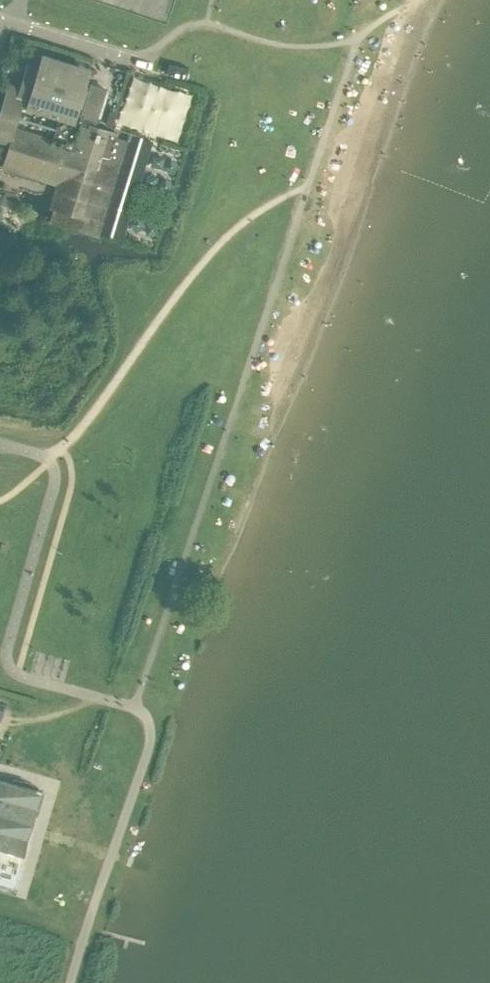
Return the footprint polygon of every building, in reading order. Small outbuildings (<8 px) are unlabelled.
[(21,92),(10,89),(0,122),(0,137),(14,142),(7,165),(52,178),(49,190),(32,185),(27,200),(44,205),(45,203),(55,206),(87,215),(85,224),(102,229),(133,124),(165,134),(177,91),(129,77),(123,97),(103,91),(82,84),(84,77),(86,71),(73,67),(71,73),(42,64),(40,72),(29,68),(21,92)] [(17,890),(22,871),(19,870),(19,869),(41,791),(0,779),(0,885),(17,890)]
